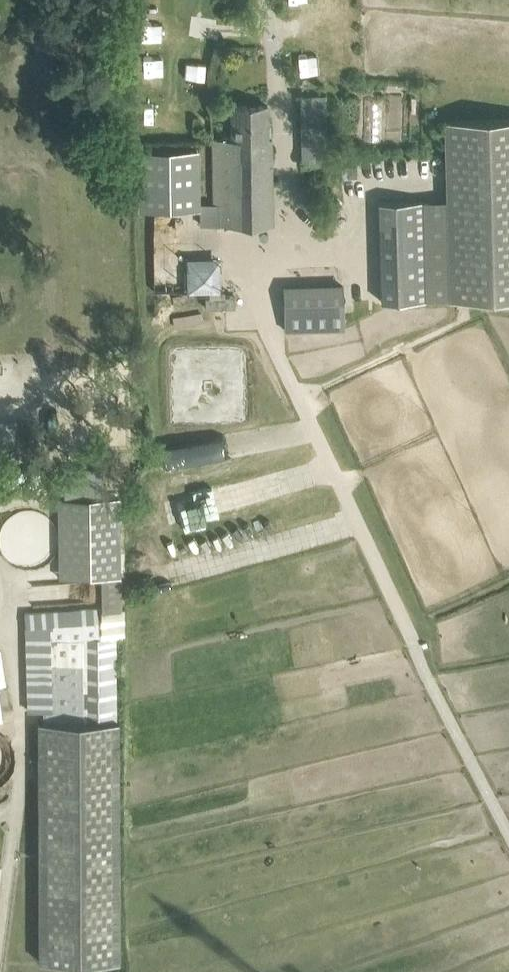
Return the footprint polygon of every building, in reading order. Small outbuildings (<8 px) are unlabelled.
[(299,71),(330,72),(330,51),(299,50),(299,71)] [(180,102),(180,121),(189,121),(189,102),(180,102)] [(213,138),(214,203),(199,203),(199,208),(200,225),(214,224),(273,225),(271,138),(267,138),(267,105),(231,105),(231,134),(227,134),(227,138),(213,138)] [(322,164),(321,111),(300,112),(301,164),(322,164)] [(444,120),(446,200),(449,300),(508,298),(508,118),(444,120)] [(342,136),(330,136),(330,151),(342,150),(342,136)] [(198,150),(138,151),(139,209),(199,208),(199,203),(198,150)] [(357,177),(357,165),(341,166),(341,178),(357,177)] [(158,255),(178,255),(179,211),(159,210),(158,255)] [(217,250),(183,250),(183,289),(217,289),(217,250)] [(346,285),(283,288),(284,331),(347,328),(346,285)] [(192,298),(170,297),(169,306),(192,308),(192,298)] [(101,485),(100,459),(51,461),(52,487),(101,485)] [(11,565),(28,561),(25,545),(29,544),(25,523),(21,523),(16,495),(0,498),(0,510),(11,565)] [(119,498),(57,498),(59,579),(101,578),(120,578),(119,498)] [(37,611),(25,612),(27,711),(44,711),(44,723),(114,722),(113,639),(122,639),(122,610),(121,610),(120,578),(101,578),(101,607),(37,611)] [(44,723),(38,723),(40,961),(120,961),(119,913),(119,897),(118,722),(114,722),(44,723)]
